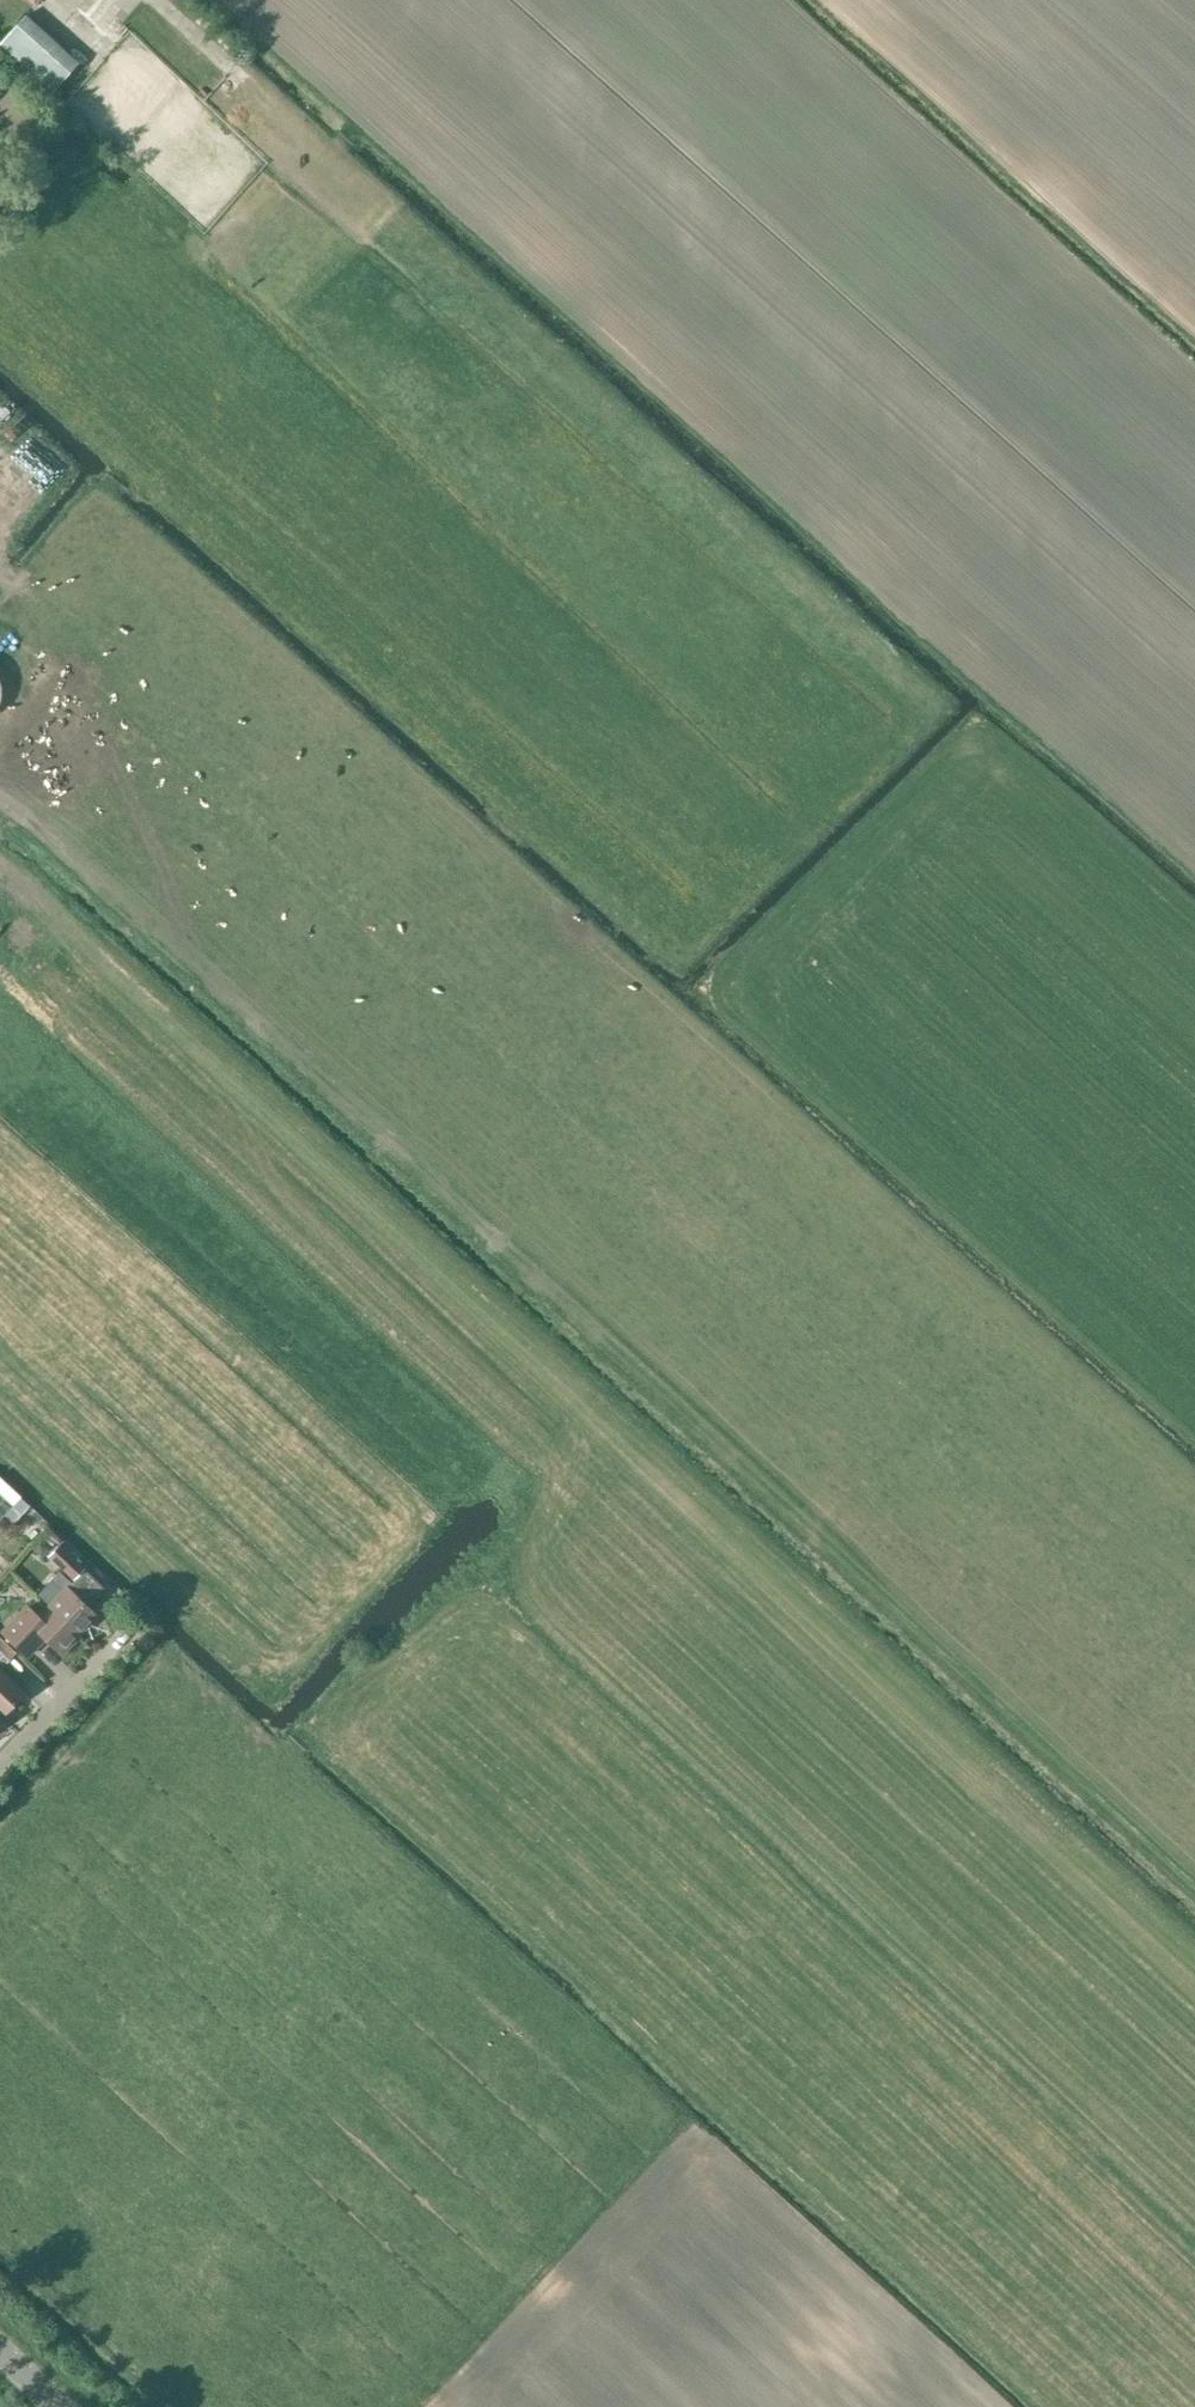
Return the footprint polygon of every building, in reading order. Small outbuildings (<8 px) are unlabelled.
[(25,14),(0,42),(0,46),(53,93),(79,63),(25,14)] [(11,75),(0,64),(0,87),(11,75)] [(15,700),(0,658),(0,705),(15,700)] [(13,1506),(0,1494),(0,1519),(13,1506)] [(77,1558),(60,1543),(47,1557),(64,1572),(77,1558)] [(62,1591),(49,1606),(80,1636),(99,1616),(68,1587),(72,1583),(60,1571),(51,1580),(62,1591)] [(61,1655),(80,1636),(49,1606),(39,1616),(27,1605),(0,1633),(28,1660),(46,1641),(61,1655)] [(0,1637),(0,1665),(2,1667),(16,1653),(0,1637)] [(3,1716),(25,1693),(0,1669),(0,1713),(3,1716)]
